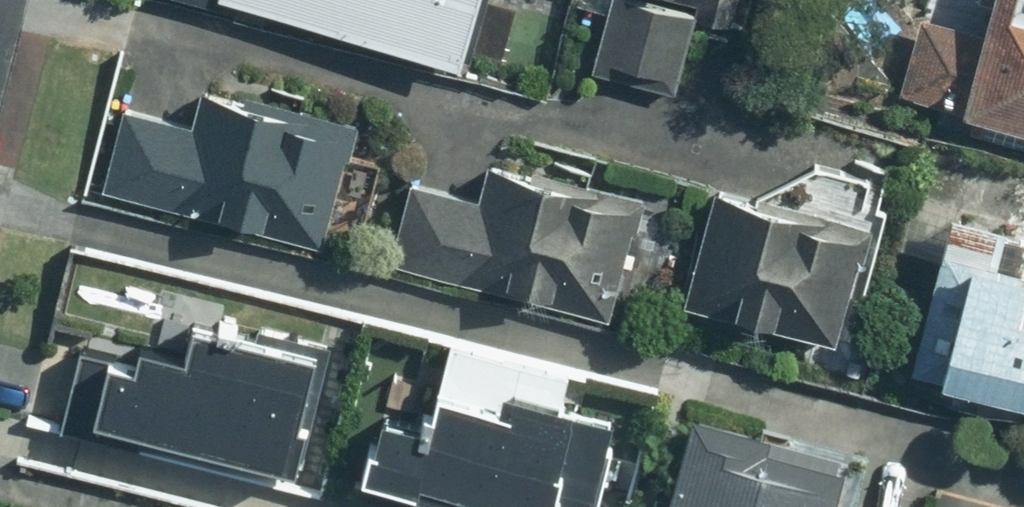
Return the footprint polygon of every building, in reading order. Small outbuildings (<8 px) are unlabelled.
[(460,73),(482,0),(221,0),(460,73)] [(592,81),(682,100),(698,27),(730,34),(738,0),(610,0),(592,81)] [(1023,141),(1023,0),(985,0),(977,32),(918,17),(896,101),(963,117),(961,125),(1023,141)] [(354,130),(204,89),(194,126),(124,107),(100,195),(321,254),(354,130)] [(646,202),(491,162),(480,206),(416,189),(395,270),(614,327),(646,202)] [(682,324),(838,354),(855,267),(874,271),(885,215),(864,211),(868,189),(815,179),(809,212),(708,193),(682,324)] [(1021,323),(1023,310),(1023,275),(997,269),(1004,244),(948,230),(910,382),(1023,410),(1023,324),(1021,323)] [(323,367),(198,336),(190,369),(144,358),(138,382),(108,375),(95,426),(295,477),(323,367)] [(569,409),(502,399),(499,418),(434,409),(429,444),(368,436),(360,492),(450,505),(450,506),(555,506),(569,409)] [(844,465),(690,427),(670,506),(834,506),(844,465)]
